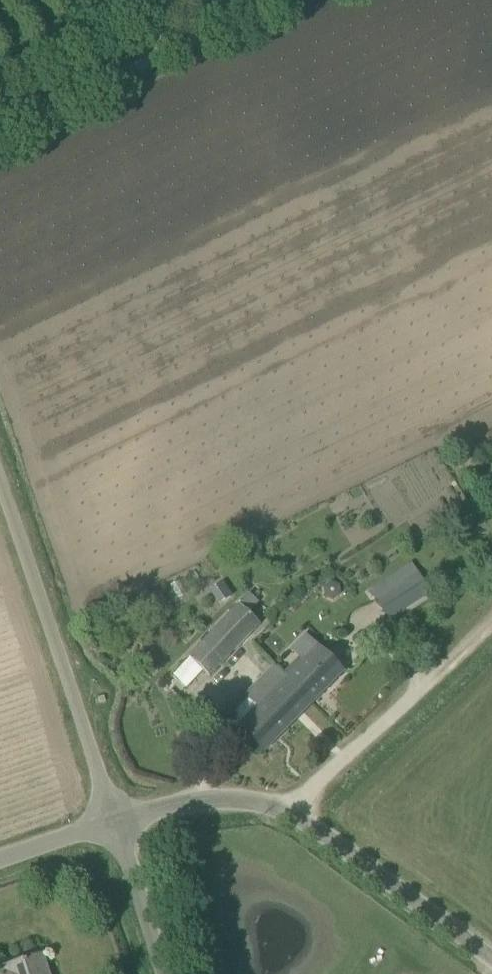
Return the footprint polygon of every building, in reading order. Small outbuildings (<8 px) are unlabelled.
[(430,590),(418,573),(377,599),(378,602),(389,618),(430,591),(430,590)] [(221,582),(209,590),(220,606),(232,598),(221,582)] [(210,678),(261,624),(250,613),(239,604),(188,658),(210,678)] [(311,704),(342,672),(304,634),(289,649),(298,657),(282,674),(311,704)] [(264,751),(311,704),(282,674),(273,665),(244,695),(247,698),(256,707),(238,726),(264,751)] [(41,955),(5,967),(6,972),(0,973),(47,973),(41,955)] [(436,959),(430,968),(438,973),(456,973),(436,959)]
